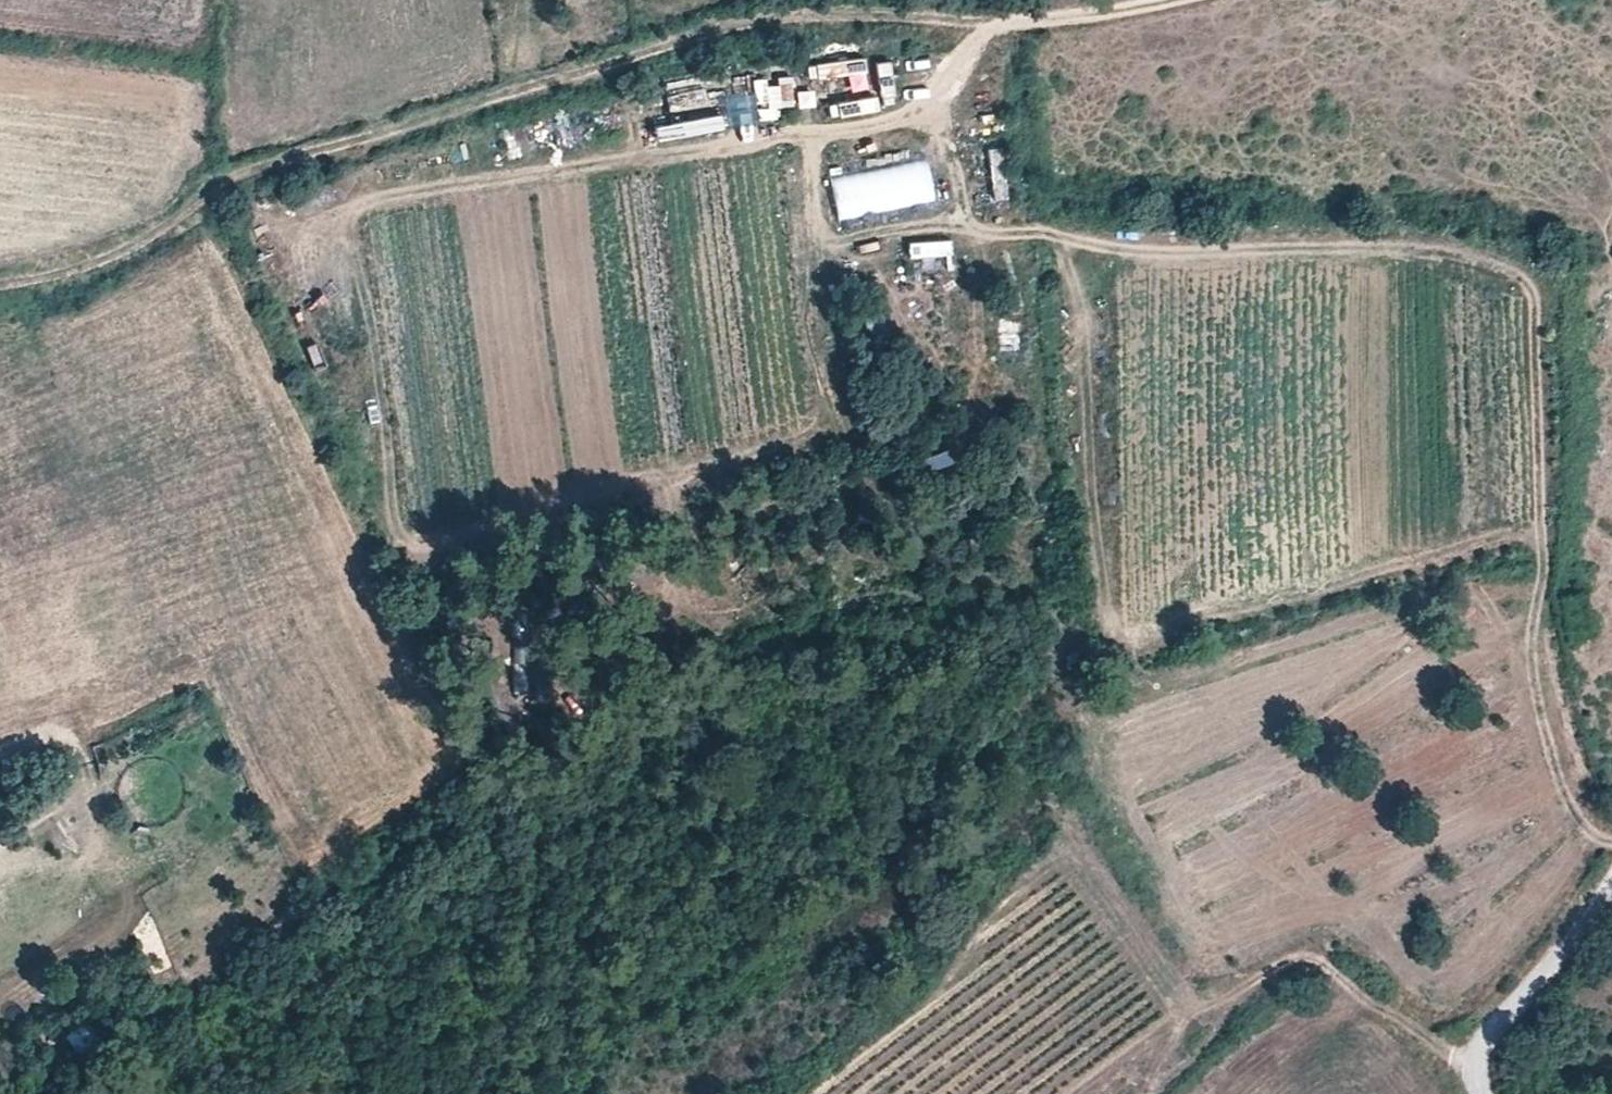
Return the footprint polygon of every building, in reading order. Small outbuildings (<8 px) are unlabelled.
[(807,79),(864,70),(862,53),(804,62),(807,79)] [(881,103),(895,101),(887,58),(873,60),(881,103)] [(789,72),(749,78),(754,115),(795,109),(789,72)] [(702,109),(698,87),(665,94),(669,115),(702,109)] [(826,97),(827,113),(877,110),(875,94),(826,97)] [(717,110),(651,121),(654,138),(720,127),(717,110)] [(926,157),(828,177),(836,221),(935,201),(926,157)] [(511,605),(513,692),(529,692),(526,605),(511,605)]
